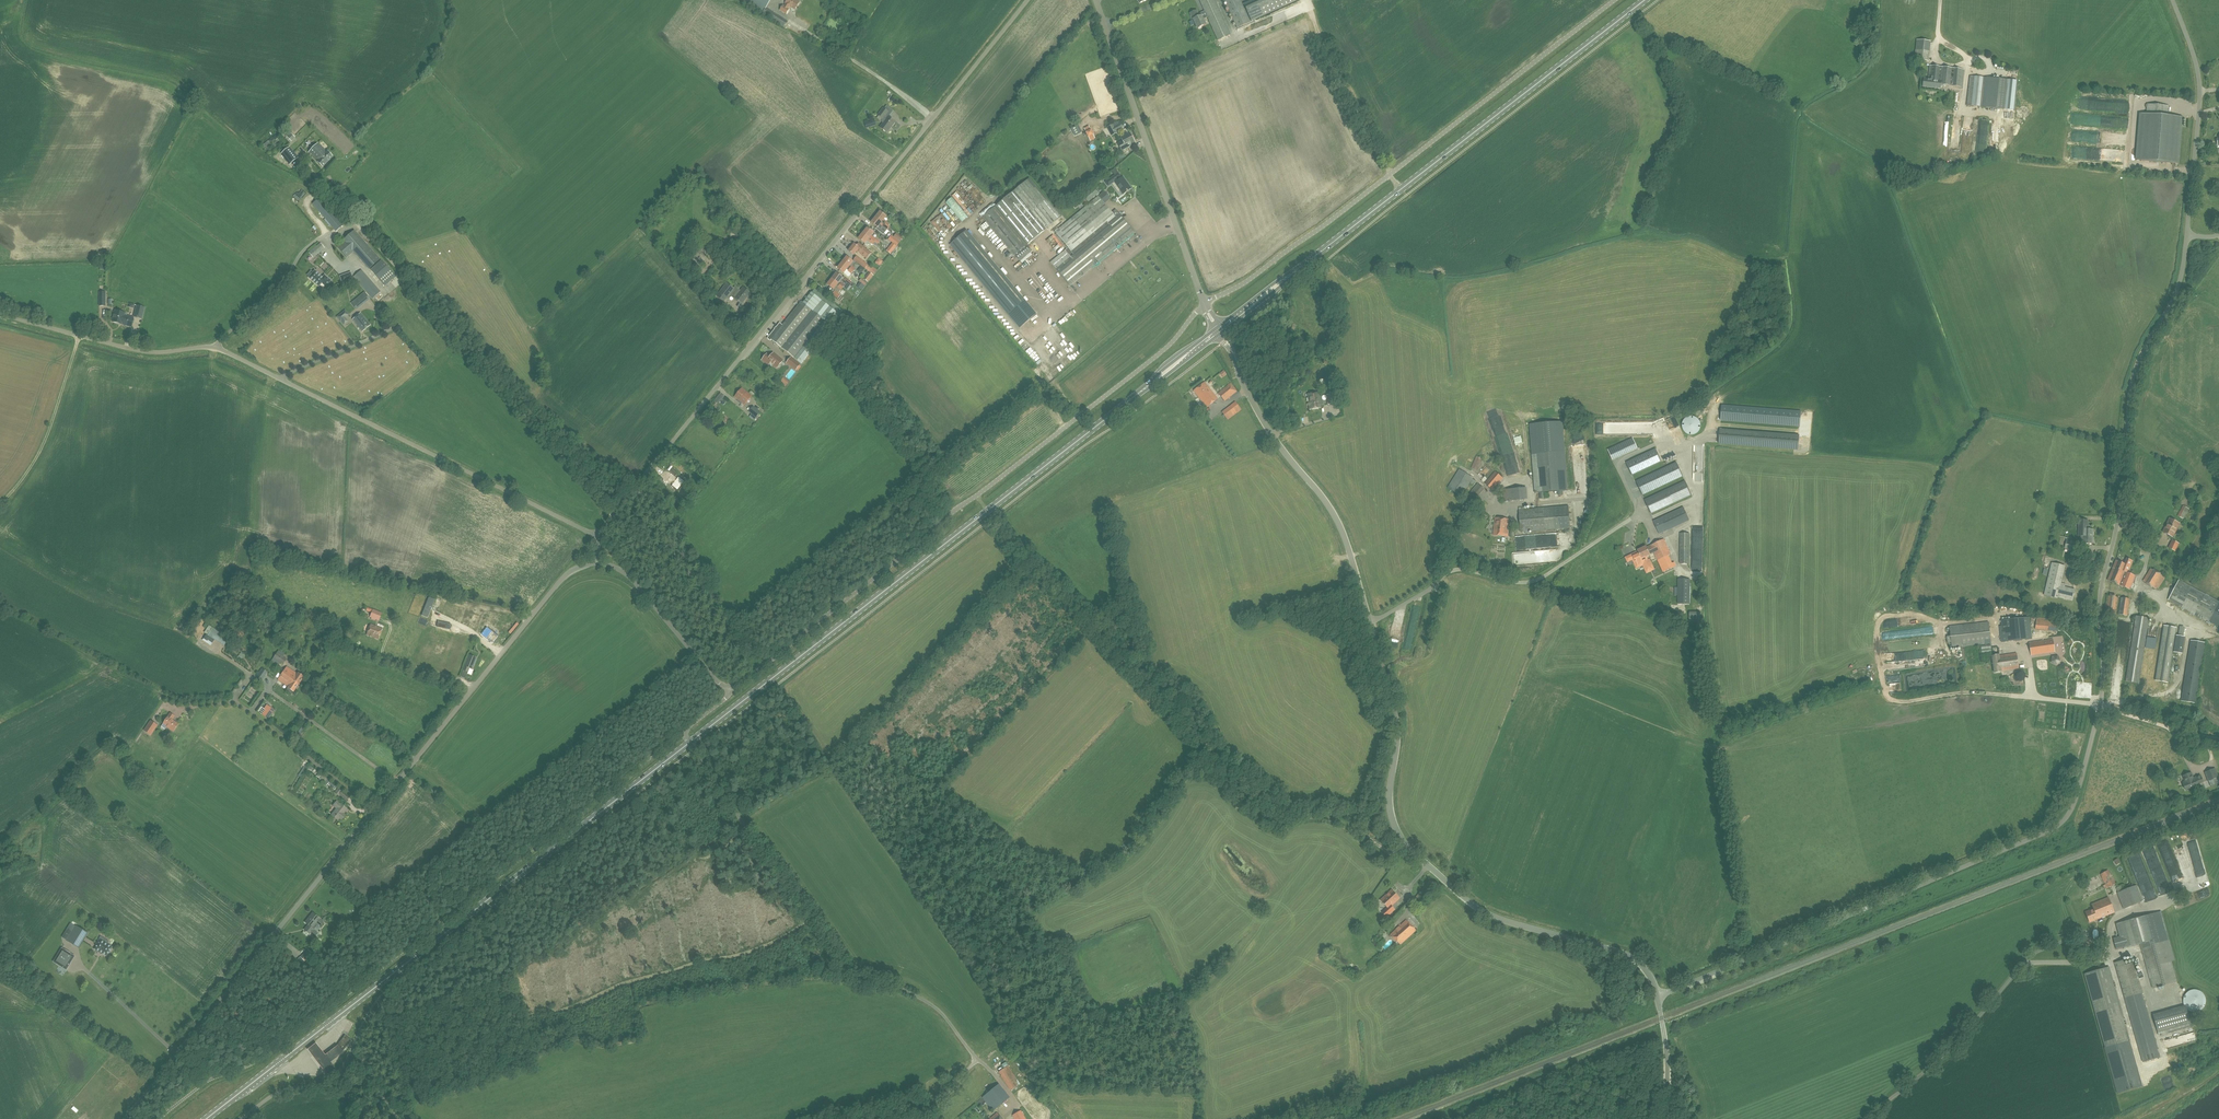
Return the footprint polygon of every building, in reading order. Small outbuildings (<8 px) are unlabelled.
[(772,0),(753,0),(757,2),(754,6),(764,11),(766,7),(768,8),(772,0)] [(787,1),(785,3),(786,3),(784,6),(783,5),(780,10),(786,13),(789,9),(788,8),(789,5),(795,9),(799,2),(796,0),(786,0),(787,1)] [(1218,40),(1230,34),(1214,0),(1200,0),(1218,40)] [(1251,22),(1244,7),(1241,0),(1224,0),(1237,28),(1251,22)] [(1298,0),(1253,0),(1244,4),(1252,21),(1298,0)] [(1199,16),(1196,10),(1190,13),(1193,19),(1199,16)] [(1278,20),(1300,15),(1299,10),(1277,14),(1278,20)] [(776,14),(773,20),(784,27),(788,21),(776,14)] [(1201,15),(1193,19),(1198,28),(1206,25),(1203,19),(1207,17),(1206,15),(1202,16),(1201,15)] [(1964,70),(1930,66),(1928,78),(1927,78),(1927,79),(1924,78),(1924,79),(1923,87),(1941,89),(1941,85),(1962,87),(1964,70)] [(1988,78),(1970,76),(1967,105),(1985,107),(1988,78)] [(2009,80),(1988,78),(1985,107),(2006,109),(2007,101),(2009,80)] [(2014,110),(2017,81),(2009,80),(2007,101),(2006,109),(2014,110)] [(2168,116),(2169,106),(2147,104),(2146,114),(2140,113),(2136,160),(2178,164),(2182,117),(2168,116)] [(891,127),(895,121),(888,116),(887,118),(885,116),(888,112),(883,108),(878,115),(883,118),(882,120),(882,122),(883,123),(880,127),(887,132),(886,131),(890,126),(891,127)] [(869,122),(868,120),(864,121),(867,129),(873,126),(872,121),(869,122)] [(1123,129),(1120,123),(1114,126),(1113,124),(1107,127),(1112,136),(1117,133),(1117,132),(1123,129)] [(1094,138),(1089,126),(1084,129),(1090,140),(1094,138)] [(1130,132),(1120,137),(1122,141),(1118,143),(1122,150),(1132,145),(1131,144),(1135,142),(1130,132)] [(266,153),(280,143),(275,136),(261,146),(266,153)] [(322,167),(333,156),(327,151),(318,143),(308,152),(317,161),(317,162),(322,167)] [(290,164),(298,157),(290,147),(281,153),(290,164)] [(1114,181),(1123,194),(1131,188),(1123,177),(1122,178),(1118,173),(1106,182),(1108,186),(1114,181)] [(1014,255),(1061,216),(1029,178),(983,217),(1014,255)] [(1098,195),(1093,190),(1083,198),(1088,203),(1098,195)] [(1112,213),(1098,197),(1055,232),(1068,247),(1050,262),(1070,286),(1135,232),(1116,210),(1112,213)] [(336,231),(343,225),(320,198),(313,203),(336,231)] [(880,211),(876,217),(887,226),(889,224),(886,221),(885,222),(883,220),(886,216),(880,211)] [(889,227),(887,226),(876,217),(871,222),(876,226),(875,228),(883,234),(889,227)] [(879,242),(871,235),(874,232),(867,227),(863,233),(877,244),(878,244),(879,242)] [(347,244),(353,251),(369,269),(380,259),(354,230),(343,240),(344,241),(347,244)] [(883,249),(878,244),(877,244),(863,233),(859,238),(865,243),(867,240),(873,244),(882,251),(883,249)] [(897,233),(894,236),(900,241),(903,238),(897,233)] [(961,237),(952,244),(968,264),(972,264),(980,273),(979,267),(982,266),(985,269),(984,266),(982,263),(982,260),(980,258),(980,257),(978,254),(975,254),(973,252),(973,247),(969,248),(967,246),(967,242),(963,243),(963,237),(961,237)] [(347,244),(344,241),(343,240),(336,247),(339,250),(347,244)] [(314,257),(324,247),(320,243),(310,252),(314,257)] [(849,250),(848,251),(854,255),(857,251),(866,259),(871,253),(859,243),(857,246),(854,243),(851,248),(850,247),(848,250),(849,250)] [(896,246),(892,243),(886,250),(891,254),(896,246)] [(353,251),(347,244),(339,251),(345,258),(353,251)] [(1032,251),(1028,245),(1015,256),(1020,261),(1032,251)] [(842,262),(853,271),(855,268),(852,266),(850,265),(853,261),(847,256),(842,262)] [(865,268),(868,265),(856,256),(854,260),(865,268)] [(381,260),(371,269),(385,286),(396,276),(381,260)] [(853,271),(842,262),(837,268),(844,273),(847,269),(848,270),(848,271),(851,273),(853,271)] [(868,271),(869,272),(873,275),(877,270),(873,266),(872,268),(871,267),(868,271)] [(322,277),(315,270),(313,273),(311,271),(308,275),(309,277),(318,286),(322,283),(326,286),(331,281),(325,275),(322,277)] [(372,299),(381,291),(365,273),(364,273),(361,270),(353,277),(372,299)] [(342,283),(354,279),(351,272),(340,276),(342,283)] [(848,287),(845,285),(842,282),(840,281),(843,277),(836,272),(832,278),(843,287),(846,290),(848,287)] [(869,272),(864,279),(868,282),(874,275),(873,275),(869,272)] [(841,290),(843,287),(832,278),(827,284),(834,289),(836,290),(833,294),(838,298),(841,295),(839,293),(841,290)] [(846,278),(844,280),(852,287),(854,284),(846,278)] [(744,287),(740,291),(738,290),(739,289),(735,287),(734,288),(727,283),(717,296),(724,301),(729,294),(738,301),(739,300),(742,303),(746,298),(746,297),(750,292),(751,293),(744,287)] [(771,339),(801,363),(840,315),(823,301),(814,312),(801,301),(782,325),(780,323),(767,338),(770,341),(771,339)] [(137,305),(134,316),(142,318),(145,307),(137,305)] [(131,327),(134,317),(127,315),(127,313),(115,310),(115,311),(114,311),(111,321),(112,321),(112,322),(131,327)] [(348,314),(345,310),(337,317),(341,321),(348,314)] [(362,331),(370,325),(361,313),(352,319),(362,331)] [(780,364),(783,361),(774,354),(772,357),(771,356),(770,357),(767,354),(765,356),(764,356),(762,358),(763,359),(762,360),(769,365),(771,362),(774,364),(773,365),(776,367),(777,367),(778,367),(779,367),(781,365),(780,364)] [(786,363),(796,370),(801,364),(791,356),(786,363)] [(794,370),(788,377),(793,381),(798,373),(794,370)] [(1218,398),(1204,382),(1194,390),(1207,407),(1218,398)] [(1230,383),(1218,393),(1225,401),(1237,391),(1230,383)] [(744,405),(752,396),(742,388),(734,397),(738,400),(738,401),(741,404),(742,403),(744,405)] [(1307,401),(1308,401),(1309,409),(1321,408),(1319,392),(1307,394),(1308,398),(1307,398),(1307,401)] [(718,403),(724,396),(720,393),(714,400),(718,403)] [(1328,404),(1339,403),(1340,403),(1339,393),(1327,395),(1328,404)] [(1235,402),(1231,405),(1237,412),(1241,409),(1235,402)] [(1801,411),(1721,405),(1720,421),(1800,427),(1801,411)] [(756,418),(761,412),(753,406),(749,412),(756,418)] [(1700,426),(1700,424),(1700,422),(1699,421),(1698,420),(1697,419),(1695,417),(1693,417),(1692,417),(1690,417),(1688,417),(1686,419),(1685,419),(1684,421),(1684,422),(1683,424),(1683,425),(1683,427),(1684,429),(1684,430),(1685,431),(1686,432),(1688,434),(1691,434),(1693,434),(1695,434),(1696,433),(1697,432),(1699,431),(1700,429),(1700,427),(1700,426)] [(1531,424),(1533,453),(1564,450),(1562,422),(1531,424)] [(1719,443),(1798,449),(1799,435),(1720,429),(1719,443)] [(1611,454),(1637,446),(1634,437),(1609,445),(1611,454)] [(1639,444),(1612,455),(1614,460),(1641,450),(1639,444)] [(1626,462),(1632,475),(1661,461),(1655,449),(1626,462)] [(1533,453),(1532,453),(1535,493),(1540,493),(1545,492),(1557,491),(1562,491),(1568,491),(1565,450),(1564,450),(1533,453)] [(1471,468),(1476,470),(1481,459),(1476,456),(1471,468)] [(1683,476),(1676,462),(1636,481),(1642,495),(1683,476)] [(1459,469),(1448,487),(1462,496),(1473,477),(1459,469)] [(1503,478),(1495,471),(1485,483),(1493,490),(1503,478)] [(679,476),(672,485),(678,489),(684,481),(679,476)] [(1685,481),(1644,499),(1651,514),(1692,495),(1685,481)] [(1484,489),(1478,483),(1471,490),(1472,490),(1463,501),(1470,507),(1479,497),(1478,496),(1484,489)] [(1524,488),(1503,490),(1504,501),(1525,500),(1524,488)] [(1521,532),(1556,529),(1570,527),(1569,505),(1519,510),(1521,532)] [(1683,507),(1653,521),(1659,534),(1689,520),(1683,507)] [(1494,526),(1509,528),(1510,519),(1495,517),(1494,526)] [(2163,532),(2173,537),(2179,523),(2169,518),(2163,532)] [(2088,520),(2079,520),(2078,535),(2083,535),(2084,529),(2088,529),(2088,520)] [(1509,528),(1494,526),(1493,535),(1508,537),(1509,528)] [(2092,543),(2093,529),(2088,529),(2084,529),(2083,535),(2083,543),(2092,543)] [(1689,533),(1680,533),(1680,563),(1689,563),(1689,533)] [(1650,552),(1651,554),(1654,553),(1663,572),(1676,566),(1674,562),(1671,563),(1668,555),(1670,554),(1664,539),(1648,546),(1648,548),(1650,552)] [(2073,550),(2075,542),(2066,540),(2064,548),(2073,550)] [(2175,551),(2179,543),(2172,540),(2169,548),(2175,551)] [(1650,554),(1651,554),(1650,552),(1648,548),(1648,546),(1647,547),(1646,546),(1637,550),(1639,552),(1633,555),(1639,567),(1643,565),(1646,573),(1655,569),(1650,559),(1648,560),(1647,556),(1650,554)] [(1474,563),(1484,564),(1485,557),(1475,555),(1474,563)] [(2116,560),(2108,580),(2117,584),(2122,573),(2124,573),(2130,577),(2131,574),(2128,572),(2133,561),(2126,558),(2124,564),(2116,560)] [(2057,598),(2057,597),(2061,583),(2065,566),(2052,563),(2044,595),(2057,598)] [(2159,573),(2150,568),(2143,581),(2151,586),(2159,573)] [(2124,573),(2122,573),(2117,584),(2130,590),(2135,576),(2131,574),(2130,577),(2124,573)] [(1690,579),(1677,579),(1677,604),(1690,604),(1690,579)] [(2168,600),(2209,622),(2218,603),(2218,602),(2179,580),(2168,600)] [(2065,584),(2061,583),(2057,597),(2073,600),(2075,590),(2064,587),(2065,584)] [(2118,597),(2107,595),(2105,612),(2116,614),(2118,597)] [(435,599),(429,596),(422,614),(428,616),(435,599)] [(2128,616),(2130,599),(2121,597),(2118,614),(2128,616)] [(2209,622),(2218,627),(2218,603),(2209,622)] [(375,610),(367,607),(366,610),(371,612),(370,617),(379,620),(381,616),(380,615),(381,612),(375,610)] [(1700,622),(1700,612),(1689,611),(1689,622),(1700,622)] [(2148,617),(2136,616),(2126,681),(2138,683),(2148,617)] [(2002,642),(2032,639),(2029,617),(2001,620),(2002,626),(2000,626),(2002,642)] [(2045,618),(2036,617),(2035,628),(2049,630),(2050,622),(2050,620),(2045,620),(2045,618)] [(1988,621),(1949,626),(1952,647),(1991,643),(1988,621)] [(2058,623),(2050,622),(2049,630),(2057,631),(2058,623)] [(378,639),(382,628),(370,624),(366,635),(378,639)] [(2176,627),(2164,625),(2155,680),(2168,682),(2176,627)] [(206,635),(224,646),(229,639),(213,627),(206,635)] [(493,642),(498,636),(487,627),(481,634),(489,640),(493,642)] [(2150,627),(2150,640),(2159,640),(2159,627),(2150,627)] [(2185,653),(2187,636),(2177,635),(2176,652),(2185,653)] [(2030,643),(2031,655),(2054,651),(2053,639),(2030,643)] [(2191,640),(2181,701),(2195,703),(2205,642),(2191,640)] [(451,647),(443,668),(449,671),(457,649),(451,647)] [(283,664),(287,659),(277,652),(273,658),(283,664)] [(1999,655),(1992,656),(1993,664),(2018,661),(2017,653),(1999,656),(1999,655)] [(472,669),(476,658),(469,655),(463,670),(468,672),(469,668),(472,669)] [(2019,668),(2018,661),(1993,664),(1994,672),(2001,671),(2001,670),(2019,668)] [(282,673),(299,684),(304,676),(298,672),(297,674),(287,667),(282,673)] [(262,680),(268,672),(262,668),(256,676),(262,680)] [(1908,675),(1909,687),(1932,684),(1932,680),(1929,680),(1928,672),(1908,675)] [(299,684),(282,673),(278,679),(288,686),(288,688),(293,691),(299,684)] [(268,706),(265,710),(264,709),(261,714),(268,719),(275,710),(268,706)] [(173,731),(178,724),(172,720),(174,716),(170,713),(163,723),(167,725),(167,727),(173,731)] [(151,735),(157,725),(151,721),(144,731),(151,735)] [(300,735),(304,729),(300,725),(295,731),(300,735)] [(2215,768),(2204,772),(2207,781),(2218,777),(2215,768)] [(332,782),(323,772),(319,775),(328,785),(332,782)] [(2183,785),(2185,789),(2197,785),(2197,784),(2203,782),(2200,775),(2193,778),(2191,773),(2186,774),(2187,776),(2184,777),(2185,781),(2183,782),(2184,784),(2183,785)] [(347,800),(350,797),(342,791),(338,788),(335,793),(338,796),(340,794),(347,800)] [(347,809),(337,800),(333,805),(336,808),(331,815),(338,820),(339,818),(341,820),(345,815),(343,813),(346,808),(347,809)] [(2182,859),(2183,873),(2191,873),(2190,858),(2182,859)] [(2109,887),(2115,883),(2107,870),(2101,874),(2109,887)] [(1429,880),(1416,897),(1422,902),(1436,885),(1429,880)] [(2143,901),(2137,885),(2117,892),(2124,908),(2143,901)] [(1400,898),(1391,889),(1380,900),(1388,908),(1386,910),(1390,914),(1395,909),(1392,905),(1400,898)] [(2096,902),(2102,917),(2114,912),(2108,897),(2096,902)] [(2102,917),(2096,902),(2092,904),(2093,909),(2085,912),(2090,922),(2102,917)] [(2134,918),(2141,944),(2153,988),(2177,981),(2171,960),(2174,960),(2161,911),(2134,918)] [(320,926),(323,922),(319,919),(319,918),(312,913),(305,922),(308,925),(304,930),(310,934),(310,933),(314,937),(318,933),(313,930),(314,929),(312,927),(316,923),(320,926)] [(2141,944),(2134,918),(2116,923),(2119,936),(2113,938),(2116,949),(2123,948),(2123,949),(2141,944)] [(1390,934),(1400,945),(1416,930),(1406,919),(1390,934)] [(79,948),(88,933),(75,925),(66,940),(79,948)] [(2075,944),(2078,951),(2095,944),(2092,937),(2075,944)] [(107,956),(112,947),(107,944),(109,941),(105,939),(104,941),(99,939),(96,944),(97,944),(95,949),(94,949),(95,950),(100,953),(100,952),(107,956)] [(1393,941),(1384,946),(1387,950),(1395,945),(1393,941)] [(53,962),(66,970),(75,956),(62,947),(53,962)] [(308,949),(300,956),(304,961),(312,953),(308,949)] [(2142,993),(2133,962),(2125,965),(2124,960),(2115,962),(2125,998),(2142,993)] [(2109,967),(2084,974),(2105,1047),(2130,1040),(2125,1025),(2127,1024),(2125,1018),(2123,1018),(2115,988),(2117,988),(2115,982),(2113,982),(2109,967)] [(2208,1001),(2208,1000),(2207,998),(2207,996),(2206,994),(2204,992),(2202,990),(2200,989),(2197,988),(2195,988),(2192,989),(2191,989),(2188,991),(2187,992),(2185,994),(2184,996),(2184,998),(2183,1001),(2184,1003),(2184,1005),(2186,1007),(2187,1009),(2189,1011),(2191,1012),(2194,1012),(2196,1012),(2198,1012),(2200,1011),(2202,1010),(2204,1009),(2205,1007),(2207,1005),(2207,1003),(2208,1001)] [(2160,1057),(2142,993),(2125,998),(2143,1062),(2160,1057)] [(2184,1006),(2153,1015),(2159,1036),(2191,1026),(2187,1009),(2184,1006)] [(337,1046),(343,1052),(351,1040),(345,1035),(337,1046)] [(2142,1086),(2130,1040),(2105,1047),(2118,1093),(2142,1086)] [(343,1052),(337,1046),(325,1055),(316,1043),(308,1049),(328,1075),(336,1068),(331,1062),(343,1052)] [(1007,1071),(1010,1069),(1008,1066),(999,1071),(1001,1075),(1011,1090),(1018,1086),(1007,1071)] [(983,1097),(993,1110),(1006,1100),(996,1087),(983,1097)] [(1015,1118),(1026,1118),(1021,1110),(1013,1115),(1015,1118)]
